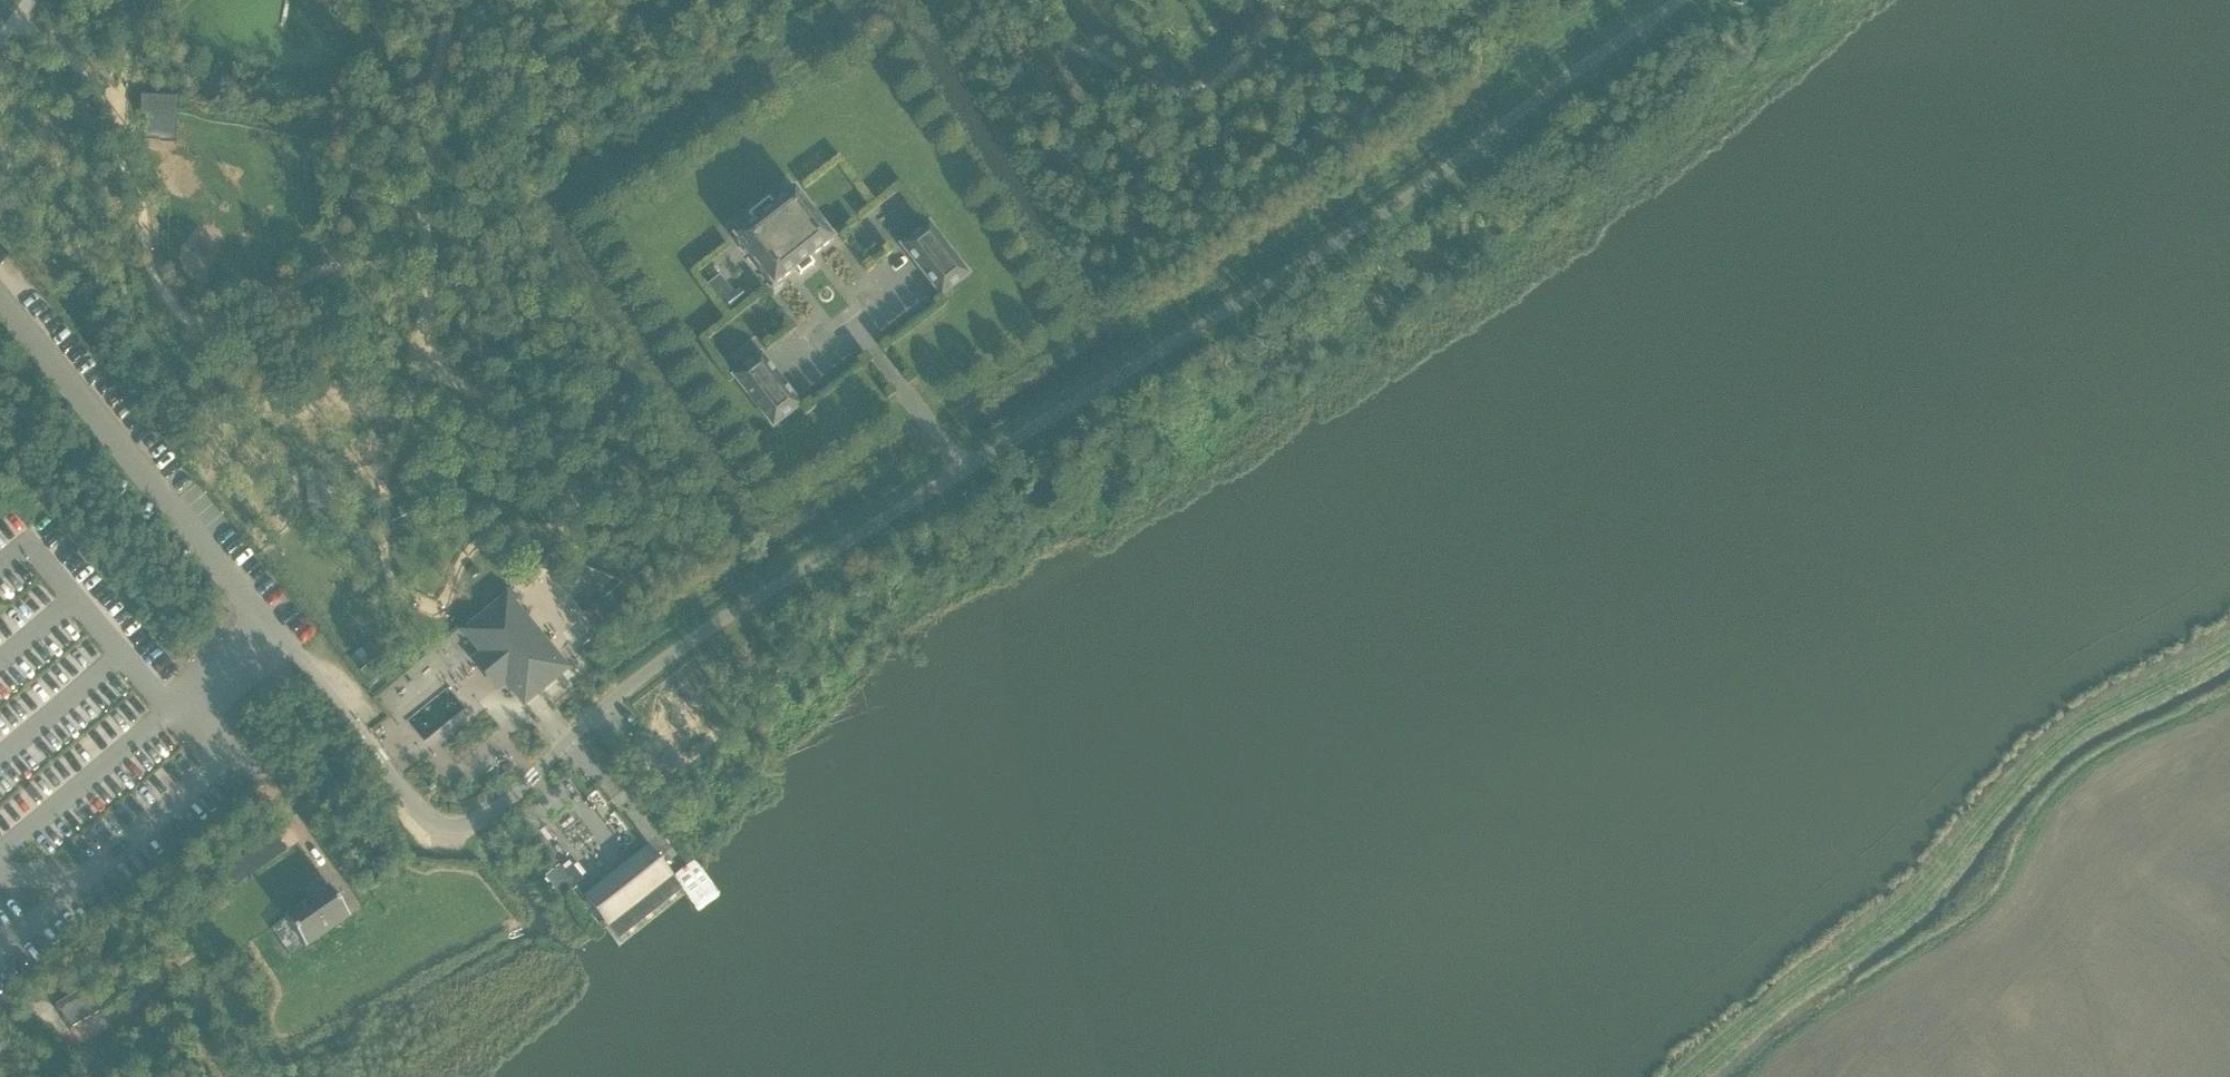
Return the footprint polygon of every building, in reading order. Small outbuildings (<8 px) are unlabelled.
[(177,115),(178,102),(141,100),(140,120),(146,120),(177,121),(177,115)] [(177,121),(146,120),(145,144),(176,145),(177,121)] [(837,241),(796,187),(732,237),(773,290),(837,241)] [(900,245),(941,299),(972,274),(931,221),(900,245)] [(727,321),(739,315),(729,296),(717,302),(727,321)] [(731,376),(773,429),(804,405),(762,352),(731,376)] [(326,474),(305,475),(308,512),(330,509),(326,474)] [(508,597),(467,631),(483,650),(496,666),(509,682),(525,702),(566,668),(536,631),(508,597)] [(374,665),(361,676),(372,689),(384,678),(374,665)] [(118,798),(133,811),(142,801),(127,788),(118,798)] [(277,834),(225,868),(236,884),(287,850),(277,834)] [(650,848),(586,898),(619,940),(683,890),(650,848)] [(574,864),(566,870),(576,883),(584,877),(574,864)] [(563,897),(577,886),(560,865),(547,876),(563,897)] [(287,918),(272,928),(290,954),(304,944),(306,946),(351,916),(330,886),(286,916),(287,918)]
